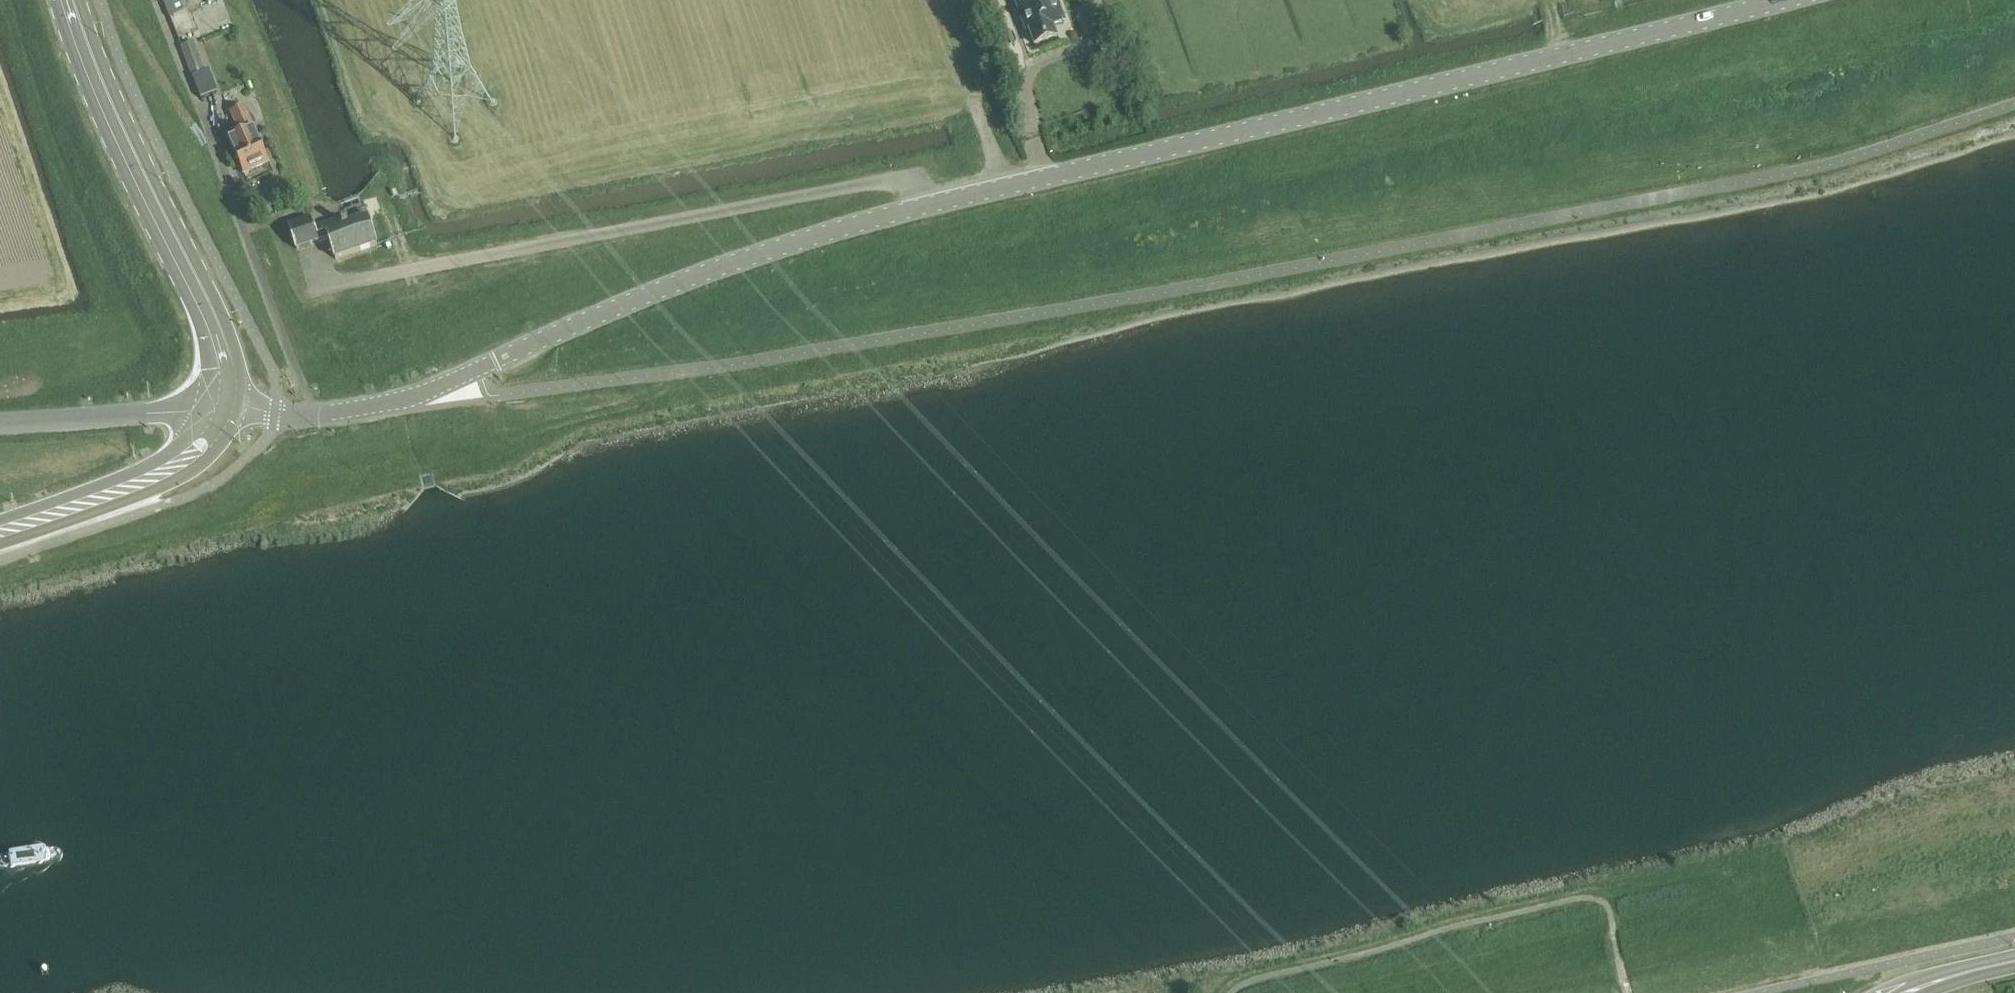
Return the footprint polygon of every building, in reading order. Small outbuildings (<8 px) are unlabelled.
[(1029,31),(1035,47),(1057,39),(1053,28),(1064,23),(1056,0),(1015,0),(1027,32),(1029,31)] [(193,43),(182,48),(181,48),(193,77),(192,77),(202,101),(214,96),(193,43)] [(245,109),(232,115),(241,137),(229,142),(243,175),(269,164),(258,139),(255,131),(254,131),(245,109)] [(349,227),(348,225),(343,226),(341,221),(315,230),(311,219),(289,226),(297,251),(329,240),(335,261),(377,247),(368,220),(349,227)]
